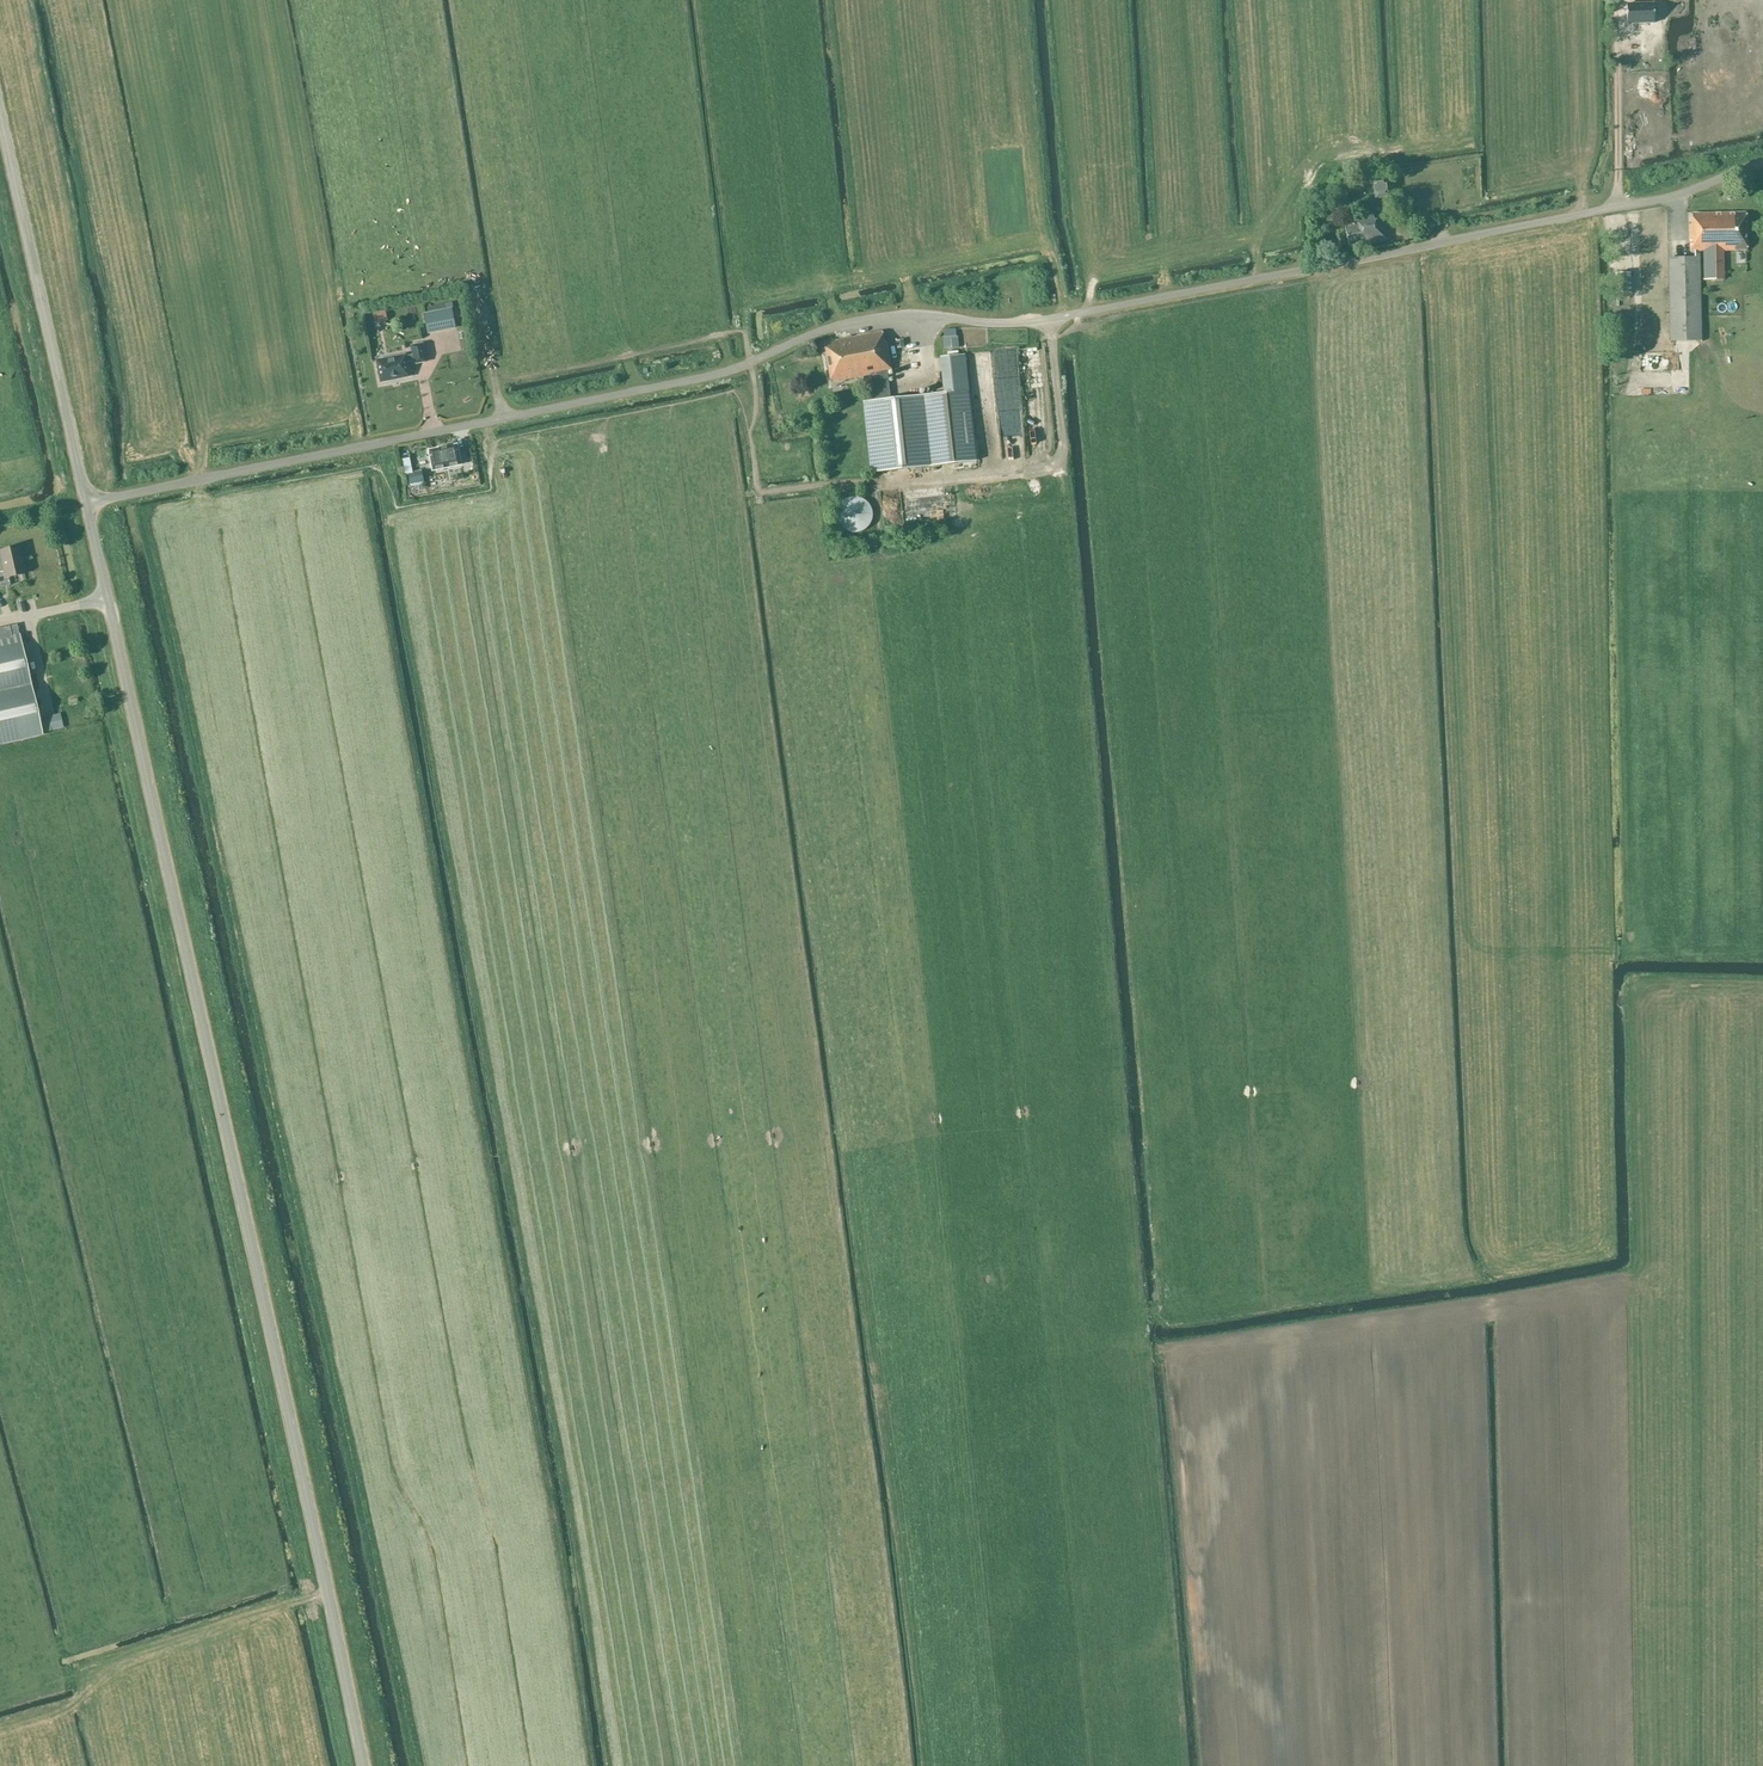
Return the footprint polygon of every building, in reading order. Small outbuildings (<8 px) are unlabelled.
[(1388,198),(1385,179),(1372,181),(1375,199),(1388,198)] [(1723,251),(1746,250),(1746,213),(1745,203),(1725,204),(1725,214),(1691,215),(1691,225),(1690,225),(1690,251),(1695,251),(1695,257),(1669,258),(1671,341),(1701,340),(1699,251),(1703,251),(1704,280),(1724,278),(1723,251)] [(1375,221),(1373,214),(1357,217),(1358,226),(1345,228),(1348,245),(1362,243),(1362,246),(1387,241),(1384,220),(1375,221)] [(1616,294),(1631,293),(1630,273),(1615,274),(1616,294)] [(456,328),(453,309),(424,314),(428,333),(456,328)] [(883,333),(824,343),(832,382),(870,375),(873,401),(864,402),(872,472),(976,461),(968,391),(944,393),(891,399),(888,372),(892,371),(887,342),(885,342),(883,333)] [(958,347),(957,336),(943,338),(945,349),(958,347)] [(426,362),(423,344),(412,346),(413,355),(406,357),(406,356),(377,361),(381,382),(410,377),(407,363),(415,362),(415,364),(426,362)] [(944,393),(968,391),(964,355),(940,357),(941,358),(944,393)] [(458,470),(455,450),(445,452),(444,451),(437,453),(437,454),(427,456),(431,475),(458,470)] [(838,510),(837,514),(837,517),(838,521),(840,524),(842,527),(845,529),(848,531),(851,532),(855,533),(858,533),(862,532),(865,530),(868,527),(870,525),(872,521),(873,518),(873,514),(873,511),(871,507),(869,504),(867,501),(864,499),(861,498),(857,497),(853,497),(850,498),(847,499),(843,501),(841,504),(839,507),(838,510)] [(0,551),(0,553),(4,572),(0,573),(0,588),(10,585),(8,577),(23,574),(17,547),(0,551)] [(16,625),(0,629),(0,744),(41,734),(18,634),(16,625)]
